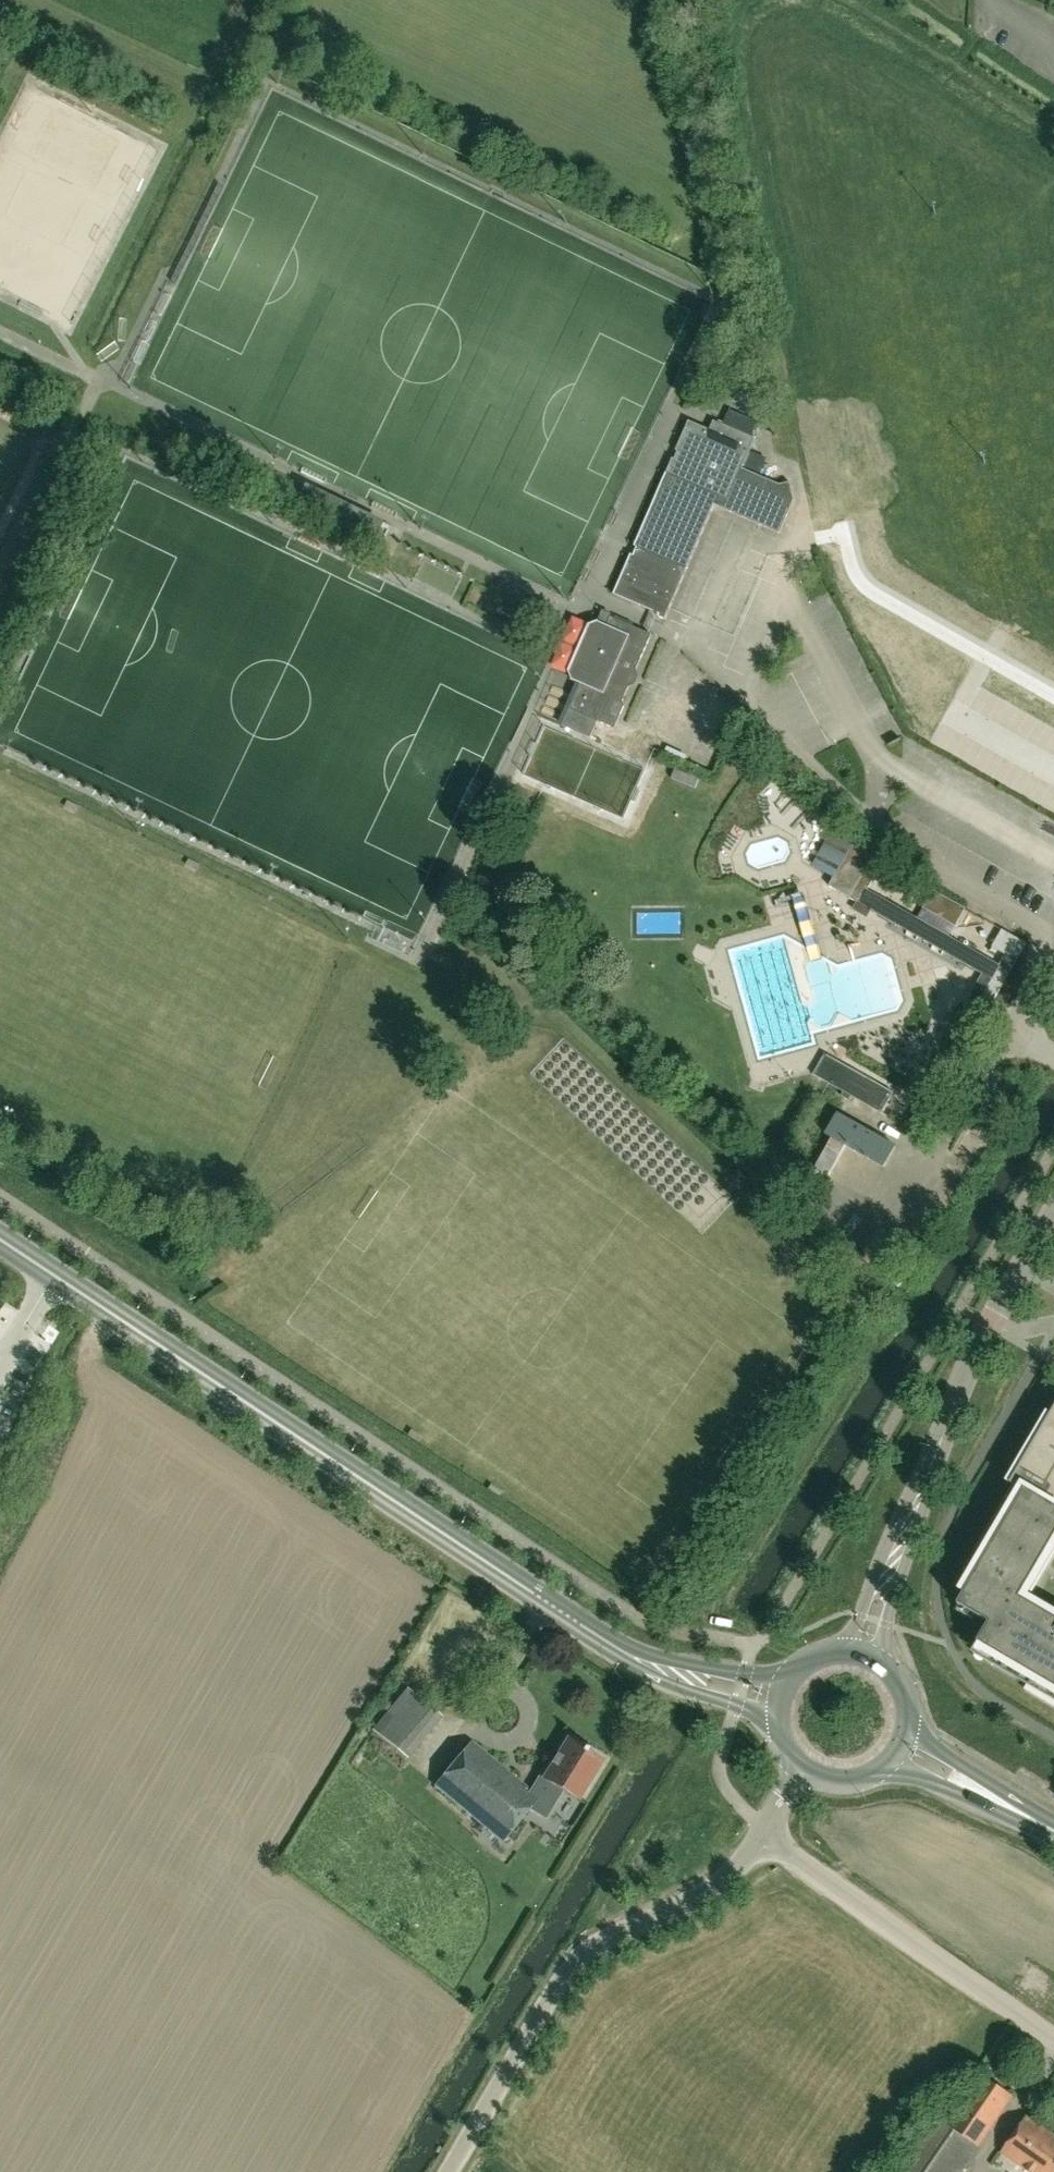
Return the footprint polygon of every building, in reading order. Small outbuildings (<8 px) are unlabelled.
[(665,620),(715,506),(780,534),(795,501),(790,483),(780,485),(743,469),(756,439),(752,438),(759,423),(730,410),(723,425),(714,421),(710,430),(689,421),(676,451),(678,452),(675,460),(673,459),(635,547),(637,548),(634,556),(631,555),(614,595),(659,614),(658,617),(665,620)] [(652,634),(611,617),(607,626),(599,623),(589,627),(570,672),(574,682),(581,685),(563,724),(592,736),(597,722),(615,730),(625,706),(623,702),(652,634)] [(755,876),(803,870),(800,842),(785,844),(784,834),(750,839),(755,876)] [(858,903),(867,890),(873,879),(887,887),(897,870),(852,844),(828,886),(858,903)] [(956,926),(965,909),(933,891),(924,908),(956,926)] [(1023,943),(998,928),(989,946),(1003,954),(1005,954),(1013,959),(1023,943)] [(1005,954),(1003,954),(990,977),(1000,983),(1013,959),(1005,954)] [(893,1092),(840,1062),(825,1054),(814,1075),(828,1083),(881,1113),(893,1092)] [(884,1168),(896,1147),(838,1114),(826,1135),(832,1138),(814,1170),(828,1178),(846,1146),(884,1168)] [(898,1286),(905,1278),(894,1268),(887,1277),(898,1286)] [(1025,1593),(1053,1542),(1053,1411),(1011,1485),(1019,1490),(970,1574),(974,1578),(958,1606),(990,1624),(975,1649),(1053,1695),(1053,1610),(1025,1593)] [(440,1716),(407,1688),(372,1730),(405,1758),(440,1716)] [(471,1742),(435,1786),(501,1841),(502,1840),(509,1832),(528,1809),(546,1819),(563,1791),(579,1800),(603,1759),(567,1738),(545,1776),(540,1773),(530,1791),(471,1742)] [(893,2171),(962,2171),(1014,2097),(985,2077),(951,2127),(933,2114),(893,2171)] [(1030,2171),(1053,2171),(1053,2136),(1026,2117),(1002,2153),(1030,2171)]
